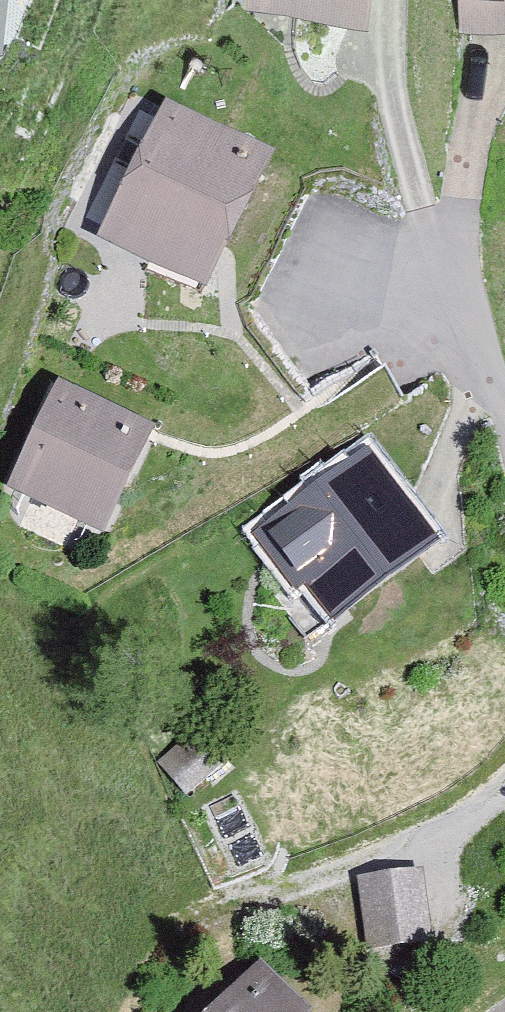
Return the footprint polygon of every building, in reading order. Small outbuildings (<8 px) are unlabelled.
[(250,9),(367,21),(369,0),(251,0),(250,9)] [(461,36),(504,34),(504,0),(459,0),(461,36)] [(274,165),(167,112),(98,251),(204,304),(274,165)] [(158,434),(59,389),(10,499),(109,544),(158,434)] [(440,549),(372,459),(267,537),(335,628),(440,549)] [(165,766),(187,800),(231,772),(209,738),(165,766)] [(418,876),(356,884),(366,955),(428,947),(418,876)] [(263,971),(220,1011),(302,1011),(263,971)]
